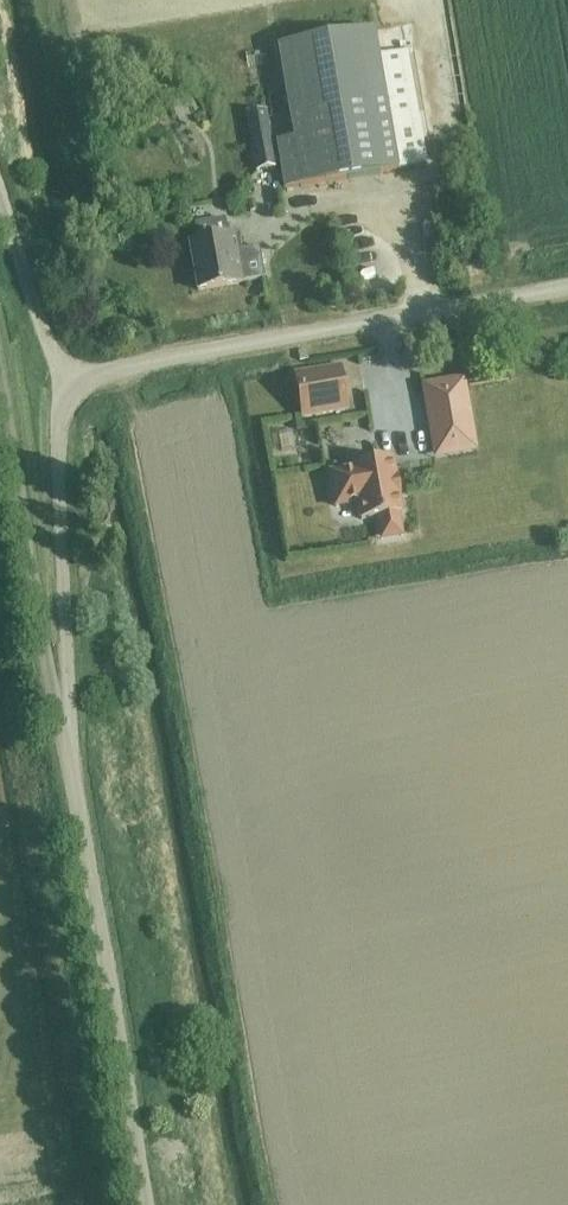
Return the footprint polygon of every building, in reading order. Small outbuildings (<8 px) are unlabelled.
[(379,57),(374,30),(279,47),(295,139),(278,142),(286,190),(363,176),(427,165),(407,52),(379,57)] [(269,167),(259,111),(247,112),(257,170),(269,167)] [(199,242),(190,244),(198,290),(264,279),(261,261),(259,249),(242,252),(239,235),(228,237),(225,220),(196,225),(199,242)] [(340,365),(296,373),(303,418),(348,410),(340,365)] [(426,392),(435,451),(466,445),(457,387),(426,392)] [(282,414),(260,420),(268,450),(289,445),(282,414)] [(396,478),(392,458),(352,465),(353,469),(331,473),(336,507),(359,503),(362,520),(378,517),(381,531),(401,528),(399,513),(402,513),(399,493),(401,493),(399,477),(396,478)]
